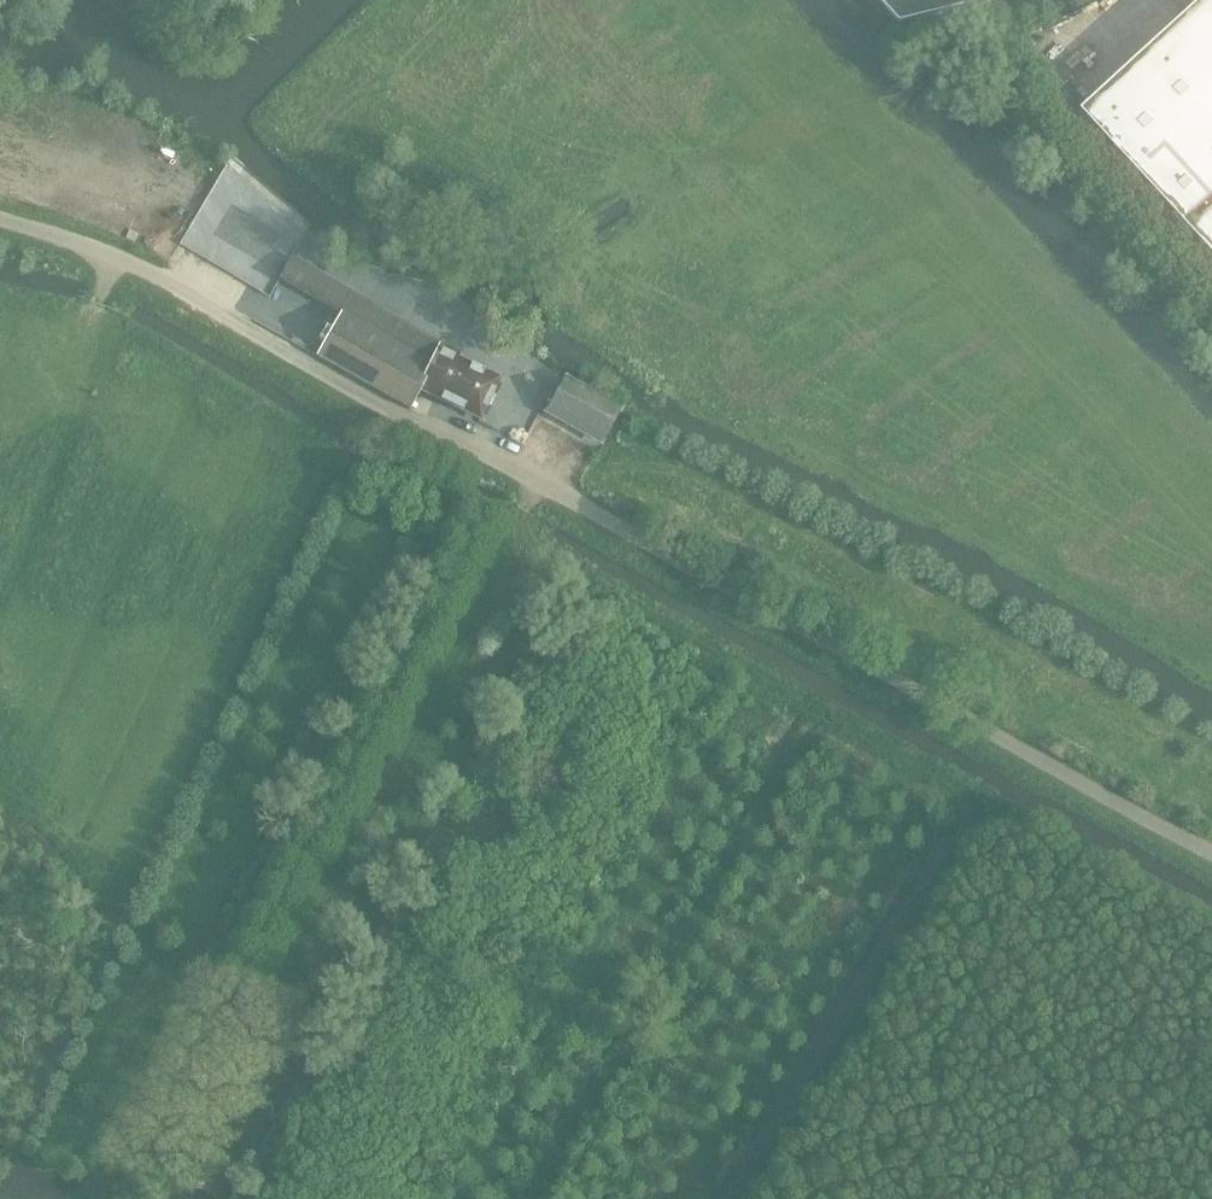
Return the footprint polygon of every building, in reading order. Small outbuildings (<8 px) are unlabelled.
[(902,23),(918,0),(881,0),(902,23)] [(902,23),(903,24),(1002,0),(918,0),(902,23)] [(1088,109),(1084,113),(1211,252),(1211,0),(1207,0),(1169,35),(1185,53),(1101,130),(1086,113),(1090,110),(1088,109)] [(232,191),(245,168),(246,167),(233,156),(217,182),(232,191)] [(421,390),(480,418),(481,419),(500,379),(459,359),(462,353),(442,343),(292,257),(287,267),(282,264),(279,270),(283,273),(280,279),(343,315),(320,357),(411,409),(421,390)] [(486,294),(483,300),(491,304),(494,299),(486,294)] [(564,380),(550,405),(547,411),(603,444),(621,412),(564,380)]
